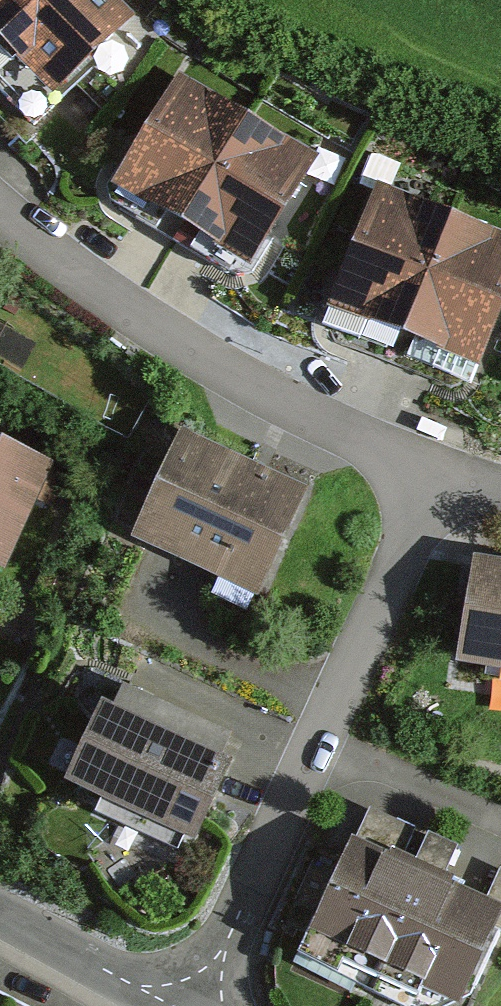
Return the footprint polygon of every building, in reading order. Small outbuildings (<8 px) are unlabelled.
[(108,0),(0,0),(0,75),(34,110),(127,19),(108,0)] [(188,222),(246,124),(185,88),(126,185),(188,222)] [(249,259),(308,161),(246,124),(188,222),(249,259)] [(407,333),(450,224),(385,198),(341,307),(407,333)] [(500,287),(500,244),(450,224),(407,333),(472,359),(500,287)] [(310,488),(182,431),(131,542),(259,600),(310,488)] [(0,443),(0,562),(21,571),(66,474),(0,443)] [(474,559),(456,668),(500,675),(500,563),(474,559)] [(233,763),(102,704),(65,787),(195,846),(233,763)] [(384,844),(338,941),(478,1005),(486,1005),(500,974),(500,899),(384,844)]
